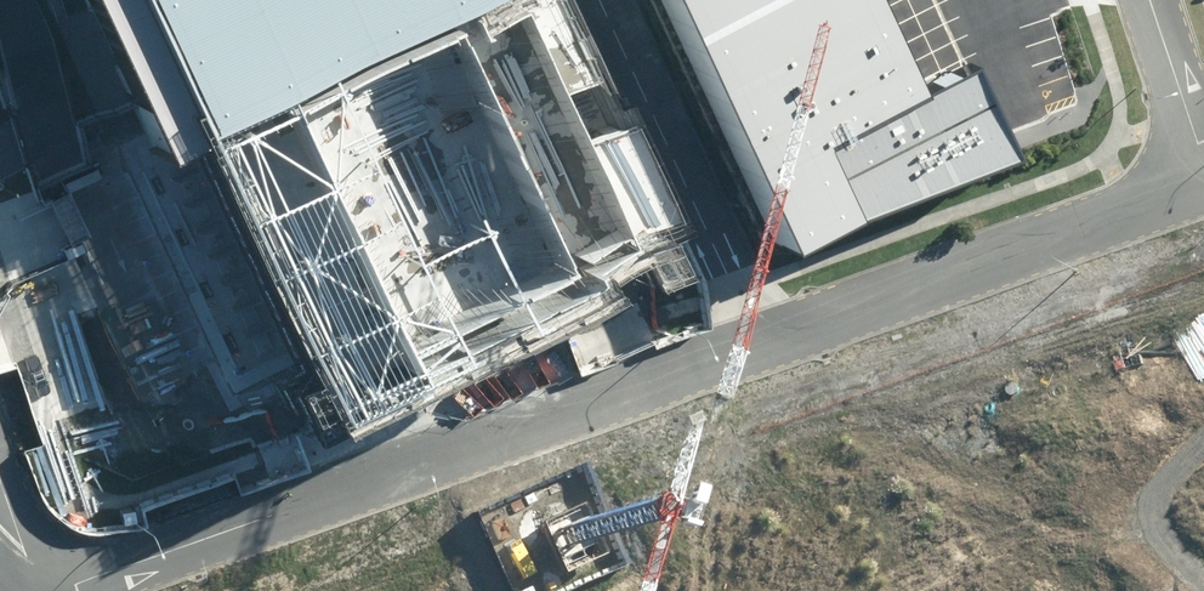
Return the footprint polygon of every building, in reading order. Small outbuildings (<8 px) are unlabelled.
[(237,396),(604,228),(504,0),(63,0),(237,396)] [(766,225),(1001,143),(963,57),(903,84),(865,0),(661,0),(766,225)]
